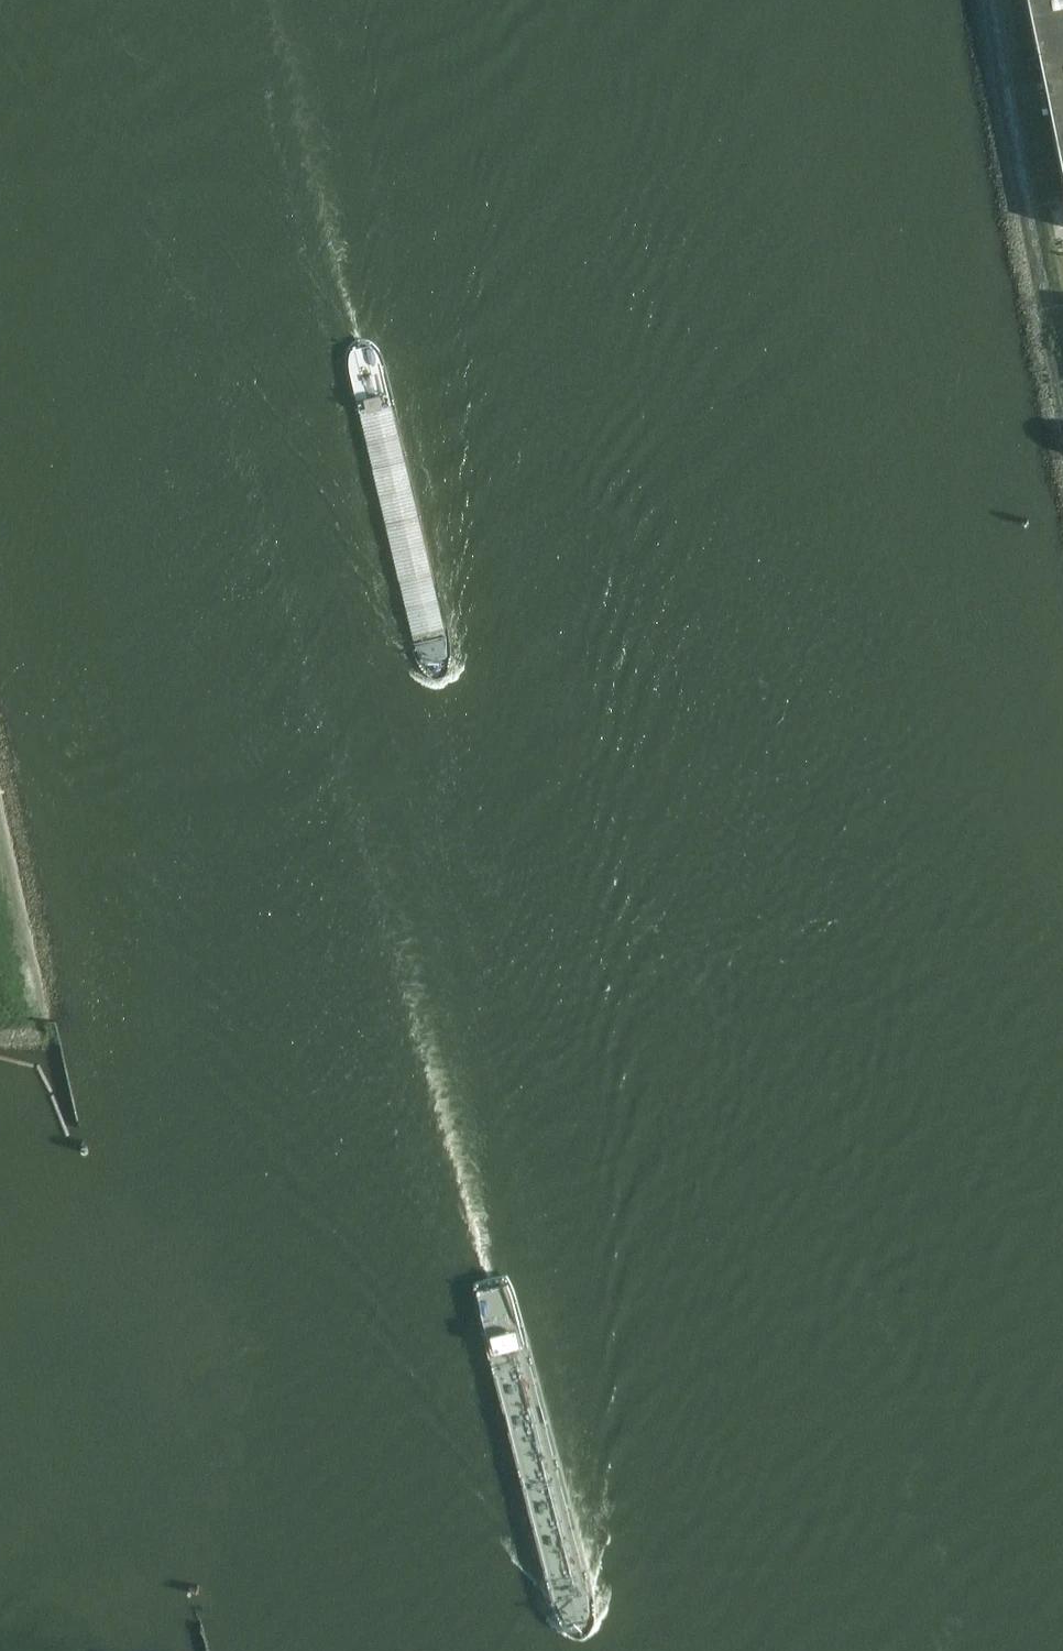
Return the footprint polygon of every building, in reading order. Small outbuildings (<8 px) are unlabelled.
[(1062,162),(1062,0),(1030,0),(1062,162)]
